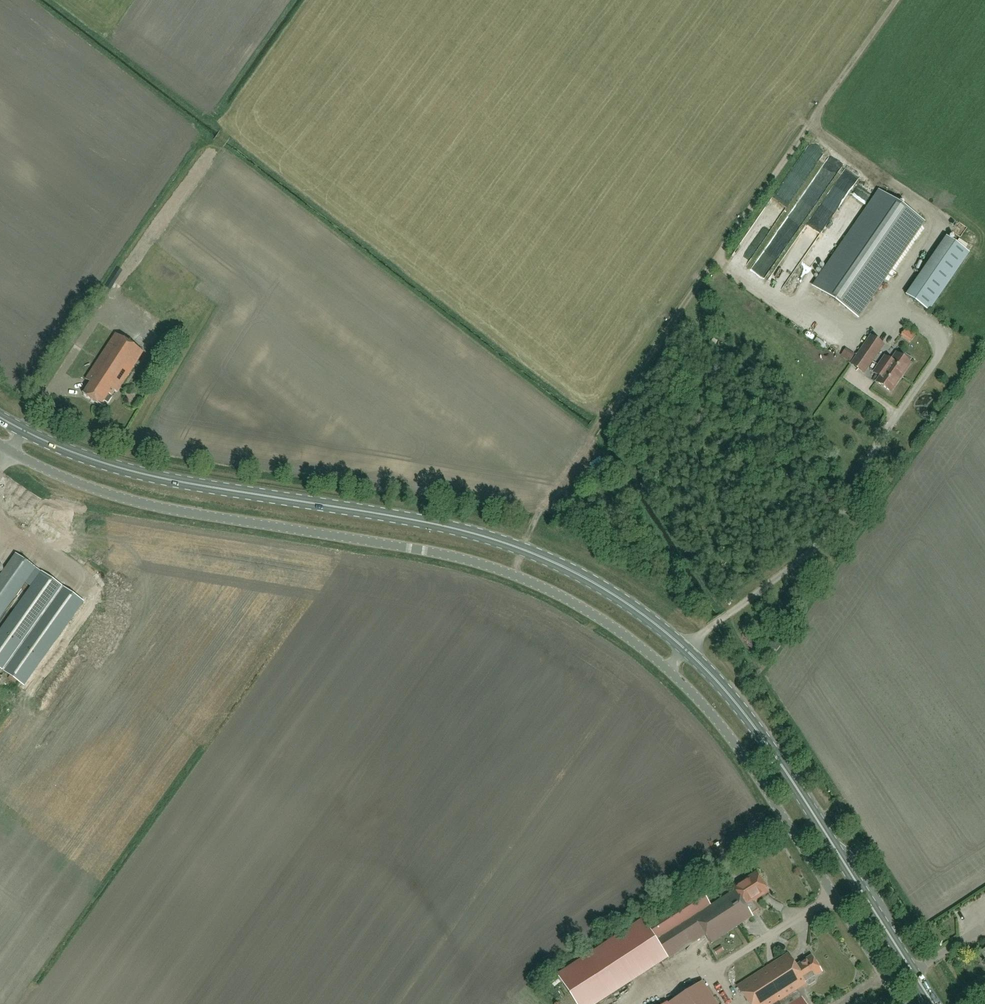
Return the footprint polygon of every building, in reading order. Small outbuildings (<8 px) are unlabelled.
[(841,151),(810,199),(821,206),(852,158),(841,151)] [(793,168),(778,200),(790,206),(802,181),(797,179),(801,171),(793,168)] [(857,317),(923,222),(880,192),(814,287),(857,317)] [(769,212),(765,217),(781,228),(785,223),(769,212)] [(810,232),(791,259),(798,264),(817,237),(810,232)] [(906,296),(929,312),(969,253),(946,238),(906,296)] [(908,328),(903,336),(911,341),(916,333),(908,328)] [(832,345),(836,336),(823,330),(819,339),(832,345)] [(116,393),(143,351),(115,333),(86,379),(91,383),(83,395),(101,406),(105,401),(108,403),(112,397),(111,396),(114,392),(116,393)] [(147,349),(152,342),(142,335),(137,342),(147,349)] [(864,373),(870,365),(878,353),(883,346),(871,337),(865,344),(857,356),(852,364),(864,373)] [(891,392),(910,363),(909,363),(912,359),(904,353),(898,362),(893,358),(891,361),(885,357),(874,373),(880,377),(877,382),(891,392)] [(36,568),(16,554),(0,577),(0,618),(36,568)] [(45,575),(0,639),(0,668),(28,688),(87,605),(45,575)] [(97,593),(104,584),(100,581),(93,590),(97,593)] [(777,650),(780,645),(773,640),(770,646),(777,650)] [(758,876),(757,876),(758,876),(756,877),(754,877),(752,877),(750,878),(749,879),(747,880),(746,882),(746,884),(736,890),(735,888),(734,888),(735,890),(735,889),(734,890),(727,895),(726,895),(719,900),(718,900),(718,901),(711,905),(701,891),(646,926),(644,927),(654,941),(656,940),(657,940),(668,958),(669,960),(706,936),(711,944),(711,943),(711,944),(712,943),(719,938),(720,939),(720,938),(728,933),(736,928),(736,927),(744,922),(744,923),(745,922),(744,922),(752,917),(753,917),(752,917),(753,916),(746,905),(767,891),(758,876)] [(748,904),(753,914),(761,910),(756,900),(748,904)] [(646,926),(642,920),(557,975),(576,1003),(597,1003),(668,958),(657,940),(656,940),(654,941),(644,927),(646,926)] [(810,985),(815,981),(816,979),(814,977),(822,972),(812,955),(796,965),(788,953),(738,985),(750,1003),(806,1003),(797,990),(807,984),(810,985)] [(703,981),(668,1003),(667,1002),(664,1003),(718,1003),(703,981)]
